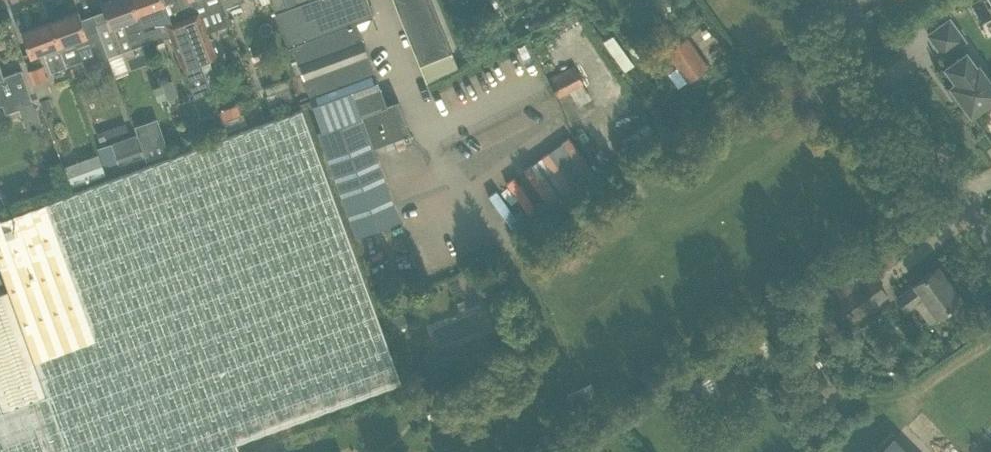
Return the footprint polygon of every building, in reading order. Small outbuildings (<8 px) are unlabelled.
[(98,30),(107,56),(132,47),(145,42),(139,25),(130,0),(106,0),(101,2),(108,20),(110,26),(98,30)] [(139,25),(164,16),(182,68),(184,68),(194,97),(211,91),(200,61),(184,16),(172,20),(165,0),(130,0),(139,25)] [(184,15),(184,16),(200,61),(216,55),(206,26),(227,19),(223,7),(220,0),(190,0),(194,11),(184,15)] [(260,25),(278,19),(271,0),(251,0),(260,25)] [(278,19),(287,45),(292,44),(323,129),(318,131),(356,235),(401,219),(372,146),(373,146),(410,132),(398,100),(386,104),(356,20),(373,14),(368,0),(271,0),(278,19)] [(420,63),(428,82),(459,68),(452,51),(432,0),(395,0),(420,63)] [(79,10),(50,20),(67,65),(82,59),(88,57),(99,53),(103,64),(110,62),(107,56),(98,30),(93,32),(87,34),(85,29),(79,10)] [(949,18),(928,34),(943,55),(945,54),(951,62),(945,66),(956,81),(950,85),(971,113),(990,99),(990,81),(979,64),(977,65),(966,51),(965,52),(959,44),(965,40),(949,18)] [(22,31),(29,50),(31,55),(44,51),(51,70),(67,65),(50,20),(22,31)] [(688,38),(668,51),(689,81),(708,68),(688,38)] [(4,102),(8,111),(27,104),(26,101),(33,99),(22,68),(4,75),(0,63),(0,104),(4,102)] [(48,78),(43,65),(28,70),(38,96),(51,91),(46,79),(48,78)] [(549,78),(553,86),(559,97),(583,84),(574,66),(549,78)] [(171,79),(160,83),(161,84),(166,97),(166,99),(177,96),(171,79)] [(161,84),(153,87),(158,100),(166,97),(161,84)] [(289,86),(268,94),(273,107),(294,99),(289,86)] [(49,97),(40,100),(44,111),(52,108),(49,97)] [(235,440),(399,381),(300,110),(0,220),(0,257),(12,290),(0,295),(0,451),(240,451),(235,440)] [(238,115),(223,121),(226,131),(242,126),(238,115)] [(159,129),(141,136),(149,158),(167,152),(159,129)] [(187,129),(178,133),(183,145),(196,140),(194,133),(187,129)] [(104,130),(97,133),(100,142),(107,140),(104,130)] [(111,143),(97,148),(99,153),(103,167),(118,162),(119,165),(142,157),(135,135),(111,143)] [(538,160),(565,190),(592,166),(564,136),(538,160)] [(103,167),(99,153),(63,166),(70,185),(105,172),(103,167)] [(867,266),(821,299),(828,309),(825,312),(838,330),(888,295),(873,275),(867,266)] [(905,309),(915,302),(928,322),(937,316),(961,298),(937,266),(896,296),(905,309)] [(389,314),(387,314),(392,327),(411,320),(406,307),(389,314)] [(876,451),(909,451),(893,436),(876,451)]
